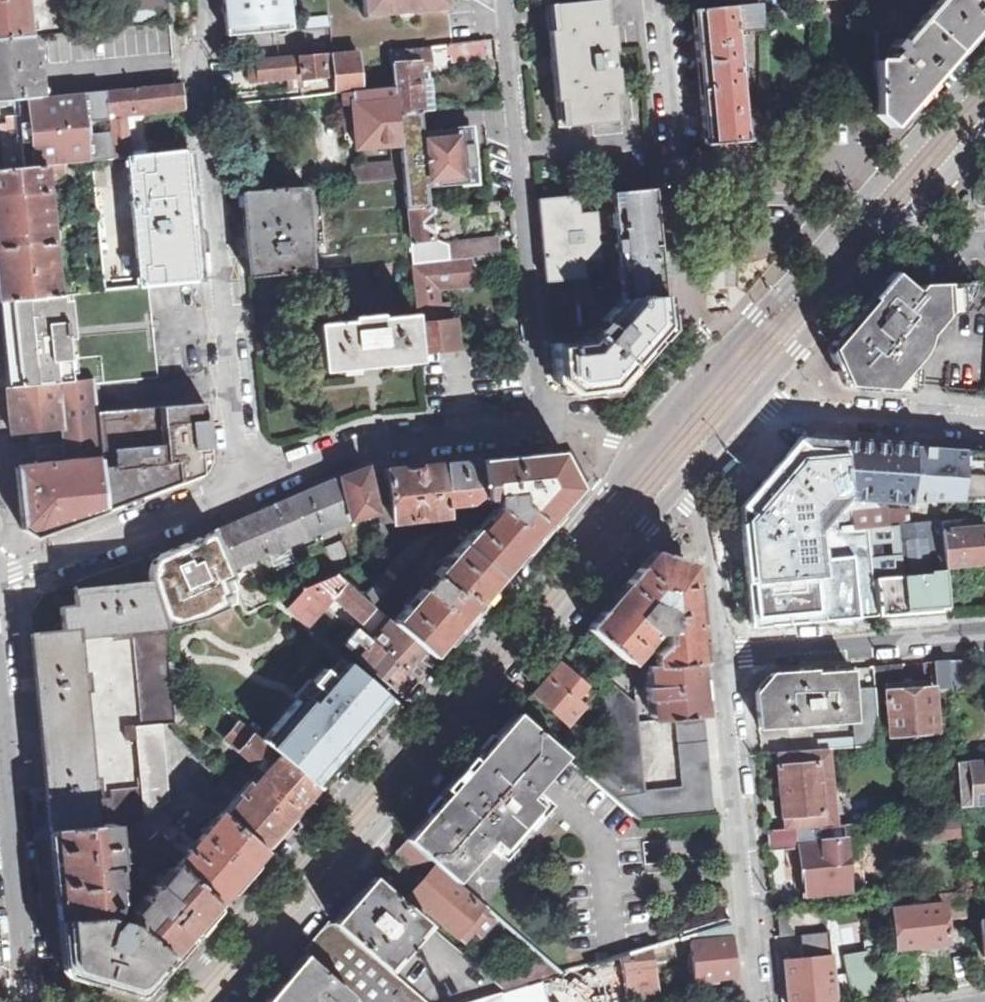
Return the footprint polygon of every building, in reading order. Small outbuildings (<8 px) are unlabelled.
[(31,39),(27,0),(0,0),(0,42),(31,39)] [(129,14),(165,10),(164,0),(128,0),(129,14)] [(242,34),(292,29),(289,0),(223,0),(225,23),(240,22),(242,34)] [(364,17),(449,9),(448,0),(363,0),(364,17)] [(622,122),(610,0),(607,0),(547,6),(553,63),(559,127),(622,122)] [(922,22),(940,0),(896,0),(922,22)] [(922,22),(956,51),(971,33),(984,17),(984,0),(940,0),(922,22)] [(705,145),(760,140),(760,131),(760,120),(743,119),(740,87),(750,86),(748,64),(738,65),(735,31),(760,29),(760,4),(693,11),(697,55),(705,145)] [(332,18),(304,21),(305,32),(333,29),(332,18)] [(225,23),(226,36),(242,34),(240,22),(225,23)] [(931,81),(956,51),(922,22),(902,45),(891,36),(875,35),(875,115),(890,128),(931,81)] [(31,39),(0,42),(0,102),(18,101),(37,98),(36,84),(42,83),(40,71),(39,61),(34,61),(31,39)] [(470,59),(484,57),(482,40),(452,44),(454,61),(470,59)] [(395,90),(398,111),(419,110),(416,63),(427,62),(426,48),(393,51),(395,90)] [(358,53),(334,55),(337,95),(359,93),(362,93),(358,53)] [(325,79),(323,56),(250,61),(251,75),(252,84),(300,79),(300,82),(325,79)] [(431,113),(427,62),(416,63),(419,110),(420,114),(425,114),(431,113)] [(106,92),(109,115),(183,108),(182,98),(180,85),(106,92)] [(395,90),(362,93),(359,93),(361,106),(355,107),(357,130),(358,150),(401,146),(399,116),(398,111),(395,90)] [(93,162),(114,160),(109,115),(106,92),(37,98),(18,101),(19,109),(20,115),(6,117),(7,126),(0,127),(1,135),(2,144),(8,143),(9,149),(3,150),(4,170),(47,166),(93,162)] [(488,107),(502,106),(501,95),(487,96),(488,107)] [(427,187),(477,183),(472,129),(427,133),(425,114),(420,114),(399,116),(401,146),(403,167),(404,180),(406,209),(428,207),(427,187)] [(183,153),(127,158),(139,289),(147,288),(195,282),(190,233),(183,153)] [(47,166),(49,177),(67,175),(68,181),(95,179),(93,162),(47,166)] [(50,193),(49,177),(47,166),(4,170),(0,170),(0,198),(50,193)] [(355,185),(404,180),(403,167),(380,170),(379,166),(354,169),(355,185)] [(349,269),(412,263),(406,209),(404,180),(355,185),(241,195),(245,231),(249,279),(312,273),(311,254),(348,250),(349,269)] [(664,283),(654,190),(612,193),(619,255),(599,255),(601,276),(602,287),(622,285),(623,292),(624,299),(665,296),(664,283)] [(56,244),(50,193),(0,198),(0,249),(56,244)] [(619,255),(612,193),(538,199),(541,224),(546,281),(573,279),(587,278),(601,276),(599,255),(619,255)] [(406,209),(412,263),(452,259),(472,257),(499,254),(498,246),(497,240),(445,245),(432,241),(428,207),(406,209)] [(61,297),(56,244),(0,249),(0,303),(61,297)] [(452,259),(455,285),(475,283),(472,257),(452,259)] [(439,309),(437,287),(455,285),(452,259),(412,263),(414,288),(420,351),(458,347),(455,320),(450,320),(440,321),(439,309)] [(590,302),(587,278),(573,279),(576,303),(590,302)] [(576,303),(573,279),(546,281),(551,334),(579,332),(576,303)] [(970,289),(970,282),(957,283),(956,298),(905,355),(909,359),(911,357),(967,295),(970,289)] [(847,386),(919,391),(921,364),(911,357),(909,359),(905,355),(956,298),(957,283),(921,284),(914,293),(902,283),(887,284),(869,305),(831,349),(847,386)] [(76,360),(77,381),(92,379),(93,383),(156,378),(151,325),(147,288),(139,289),(73,295),(74,321),(75,331),(76,360)] [(73,295),(61,297),(0,303),(0,315),(4,350),(8,389),(77,381),(76,360),(75,331),(74,321),(73,295)] [(586,341),(552,344),(555,381),(573,395),(612,391),(639,361),(668,328),(665,296),(624,299),(586,341)] [(449,308),(439,309),(440,321),(450,320),(449,308)] [(395,364),(417,362),(413,315),(379,318),(378,315),(349,318),(349,322),(316,325),(320,371),(395,364)] [(106,511),(97,414),(93,383),(92,379),(77,381),(8,389),(12,432),(62,427),(65,445),(67,462),(15,468),(22,530),(35,538),(106,511)] [(205,402),(97,414),(106,511),(146,496),(196,478),(202,474),(206,470),(208,464),(210,458),(210,451),(205,402)] [(871,528),(910,524),(910,514),(889,513),(887,509),(879,509),(869,501),(911,502),(915,447),(844,441),(852,529),(871,528)] [(765,495),(787,495),(787,446),(765,446),(765,495)] [(915,447),(911,502),(984,501),(984,451),(936,448),(915,447)] [(538,536),(579,488),(560,452),(443,464),(447,513),(451,512),(451,507),(485,503),(484,500),(493,500),(494,510),(475,532),(472,532),(392,623),(432,657),(477,605),(538,536)] [(447,513),(443,464),(419,467),(368,472),(378,513),(385,538),(392,536),(390,524),(447,518),(447,513)] [(747,488),(763,486),(760,466),(744,469),(747,488)] [(347,521),(378,513),(368,472),(367,467),(333,480),(315,488),(214,531),(229,570),(347,521)] [(765,630),(807,627),(800,534),(817,533),(814,497),(749,502),(751,519),(739,520),(743,567),(770,565),(773,607),(764,607),(765,630)] [(982,517),(940,521),(944,568),(984,564),(984,550),(984,540),(982,517)] [(944,568),(940,521),(910,524),(871,528),(879,616),(949,611),(946,575),(944,568)] [(229,570),(214,531),(214,530),(179,543),(154,553),(149,560),(148,573),(153,586),(164,614),(167,622),(212,605),(209,597),(216,594),(212,586),(232,578),(229,570)] [(359,595),(370,604),(431,534),(403,545),(373,580),(359,595)] [(653,657),(653,667),(698,663),(689,566),(653,554),(640,570),(595,622),(589,629),(614,652),(624,662),(646,636),(649,638),(652,635),(649,633),(651,631),(661,636),(662,644),(653,657)] [(335,574),(359,595),(373,580),(356,565),(335,574)] [(374,608),(370,604),(359,595),(335,574),(275,600),(306,626),(332,597),(361,622),(374,608)] [(167,622),(164,614),(153,586),(74,594),(75,606),(60,607),(62,630),(35,633),(38,662),(42,707),(47,760),(54,829),(88,824),(92,825),(89,796),(96,795),(95,778),(89,779),(81,691),(87,690),(86,674),(79,675),(76,638),(108,635),(109,640),(127,638),(126,632),(167,622)] [(425,665),(432,657),(392,623),(386,618),(371,636),(368,639),(414,678),(425,665)] [(368,639),(371,636),(359,625),(348,637),(361,648),(353,657),(398,696),(401,693),(414,678),(368,639)] [(168,661),(166,636),(134,639),(142,727),(163,725),(175,724),(173,705),(168,661)] [(355,745),(390,704),(335,657),(261,740),(288,762),(292,766),(308,780),(318,789),(355,745)] [(951,690),(971,689),(969,659),(949,661),(951,687),(951,690)] [(937,688),(951,687),(949,661),(935,662),(937,688)] [(650,707),(652,721),(676,719),(704,716),(701,692),(698,663),(653,667),(648,667),(649,686),(646,687),(647,707),(650,707)] [(558,716),(584,686),(559,664),(553,670),(533,694),(558,716)] [(855,748),(880,746),(876,689),(852,691),(851,668),(771,674),(756,693),(759,727),(853,721),(855,748)] [(558,716),(567,723),(593,694),(584,686),(558,716)] [(935,733),(931,688),(887,691),(890,736),(935,733)] [(604,706),(608,733),(632,730),(632,723),(637,723),(634,704),(604,706)] [(173,705),(175,724),(176,734),(178,737),(190,721),(173,705)] [(565,756),(516,713),(447,793),(407,839),(456,882),(492,840),(529,797),(565,756)] [(632,730),(608,733),(614,751),(591,777),(640,819),(712,812),(708,765),(704,716),(676,719),(681,788),(642,791),(637,723),(632,723),(632,730)] [(242,792),(283,828),(304,805),(318,789),(308,780),(292,766),(288,762),(261,740),(254,734),(239,723),(225,739),(261,771),(242,792)] [(169,802),(163,725),(142,727),(136,729),(137,742),(141,793),(144,823),(146,839),(175,865),(219,903),(241,878),(265,850),(222,813),(210,827),(206,822),(201,827),(206,832),(195,844),(168,821),(161,807),(169,802)] [(137,742),(136,729),(125,729),(126,743),(137,742)] [(936,754),(955,753),(954,741),(935,742),(936,754)] [(836,825),(830,749),(777,753),(781,796),(783,830),(836,825)] [(984,805),(984,764),(956,766),(957,782),(959,806),(984,805)] [(209,802),(217,794),(201,780),(193,788),(209,802)] [(222,813),(265,850),(267,848),(266,847),(276,836),(283,828),(242,792),(231,805),(217,794),(209,802),(222,813)] [(110,823),(111,826),(133,824),(144,823),(141,793),(112,795),(112,802),(97,804),(100,824),(110,823)] [(539,806),(529,797),(492,840),(502,849),(539,806)] [(949,837),(954,836),(953,821),(918,824),(920,839),(949,837)] [(88,824),(54,829),(50,829),(56,883),(59,917),(95,915),(103,918),(108,912),(110,907),(111,901),(110,887),(113,886),(113,873),(116,872),(111,826),(110,823),(100,824),(92,825),(88,824)] [(144,823),(133,824),(134,840),(124,841),(127,864),(135,866),(132,880),(138,882),(143,870),(149,872),(151,870),(156,863),(168,873),(175,865),(146,839),(144,823)] [(845,824),(836,825),(783,830),(767,831),(769,851),(786,849),(788,865),(788,873),(795,873),(797,896),(851,891),(845,824)] [(497,919),(456,882),(407,839),(401,845),(395,852),(409,863),(423,865),(431,871),(410,895),(464,942),(473,932),(480,939),(497,919)] [(151,870),(162,880),(168,873),(156,863),(151,870)] [(133,926),(103,918),(95,915),(59,917),(65,973),(140,994),(153,979),(183,945),(219,903),(175,865),(168,873),(162,880),(156,888),(153,887),(140,901),(143,903),(133,916),(133,926)] [(334,923),(387,969),(427,924),(374,877),(359,894),(334,923)] [(942,893),(944,907),(967,905),(965,891),(942,893)] [(841,1001),(838,984),(834,984),(833,970),(829,971),(823,906),(777,911),(780,937),(799,935),(800,947),(801,958),(785,960),(786,977),(789,1001),(834,1001),(841,1001)] [(924,954),(947,953),(944,917),(944,907),(913,910),(912,906),(886,909),(887,914),(893,913),(893,923),(896,951),(904,951),(904,956),(924,954)] [(352,996),(359,1001),(425,1001),(387,969),(334,923),(325,933),(306,955),(352,996)] [(693,980),(733,977),(731,942),(729,925),(689,937),(693,980)] [(850,997),(878,993),(874,958),(872,946),(865,946),(866,952),(844,955),(845,963),(850,997)] [(649,949),(620,958),(625,989),(639,986),(642,998),(649,996),(657,995),(649,949)] [(268,1001),(346,1001),(352,996),(306,955),(287,977),(266,1001),(268,1001)] [(548,964),(490,980),(504,993),(544,981),(562,975),(548,964)] [(544,981),(504,993),(472,1001),(550,1001),(544,981)]
